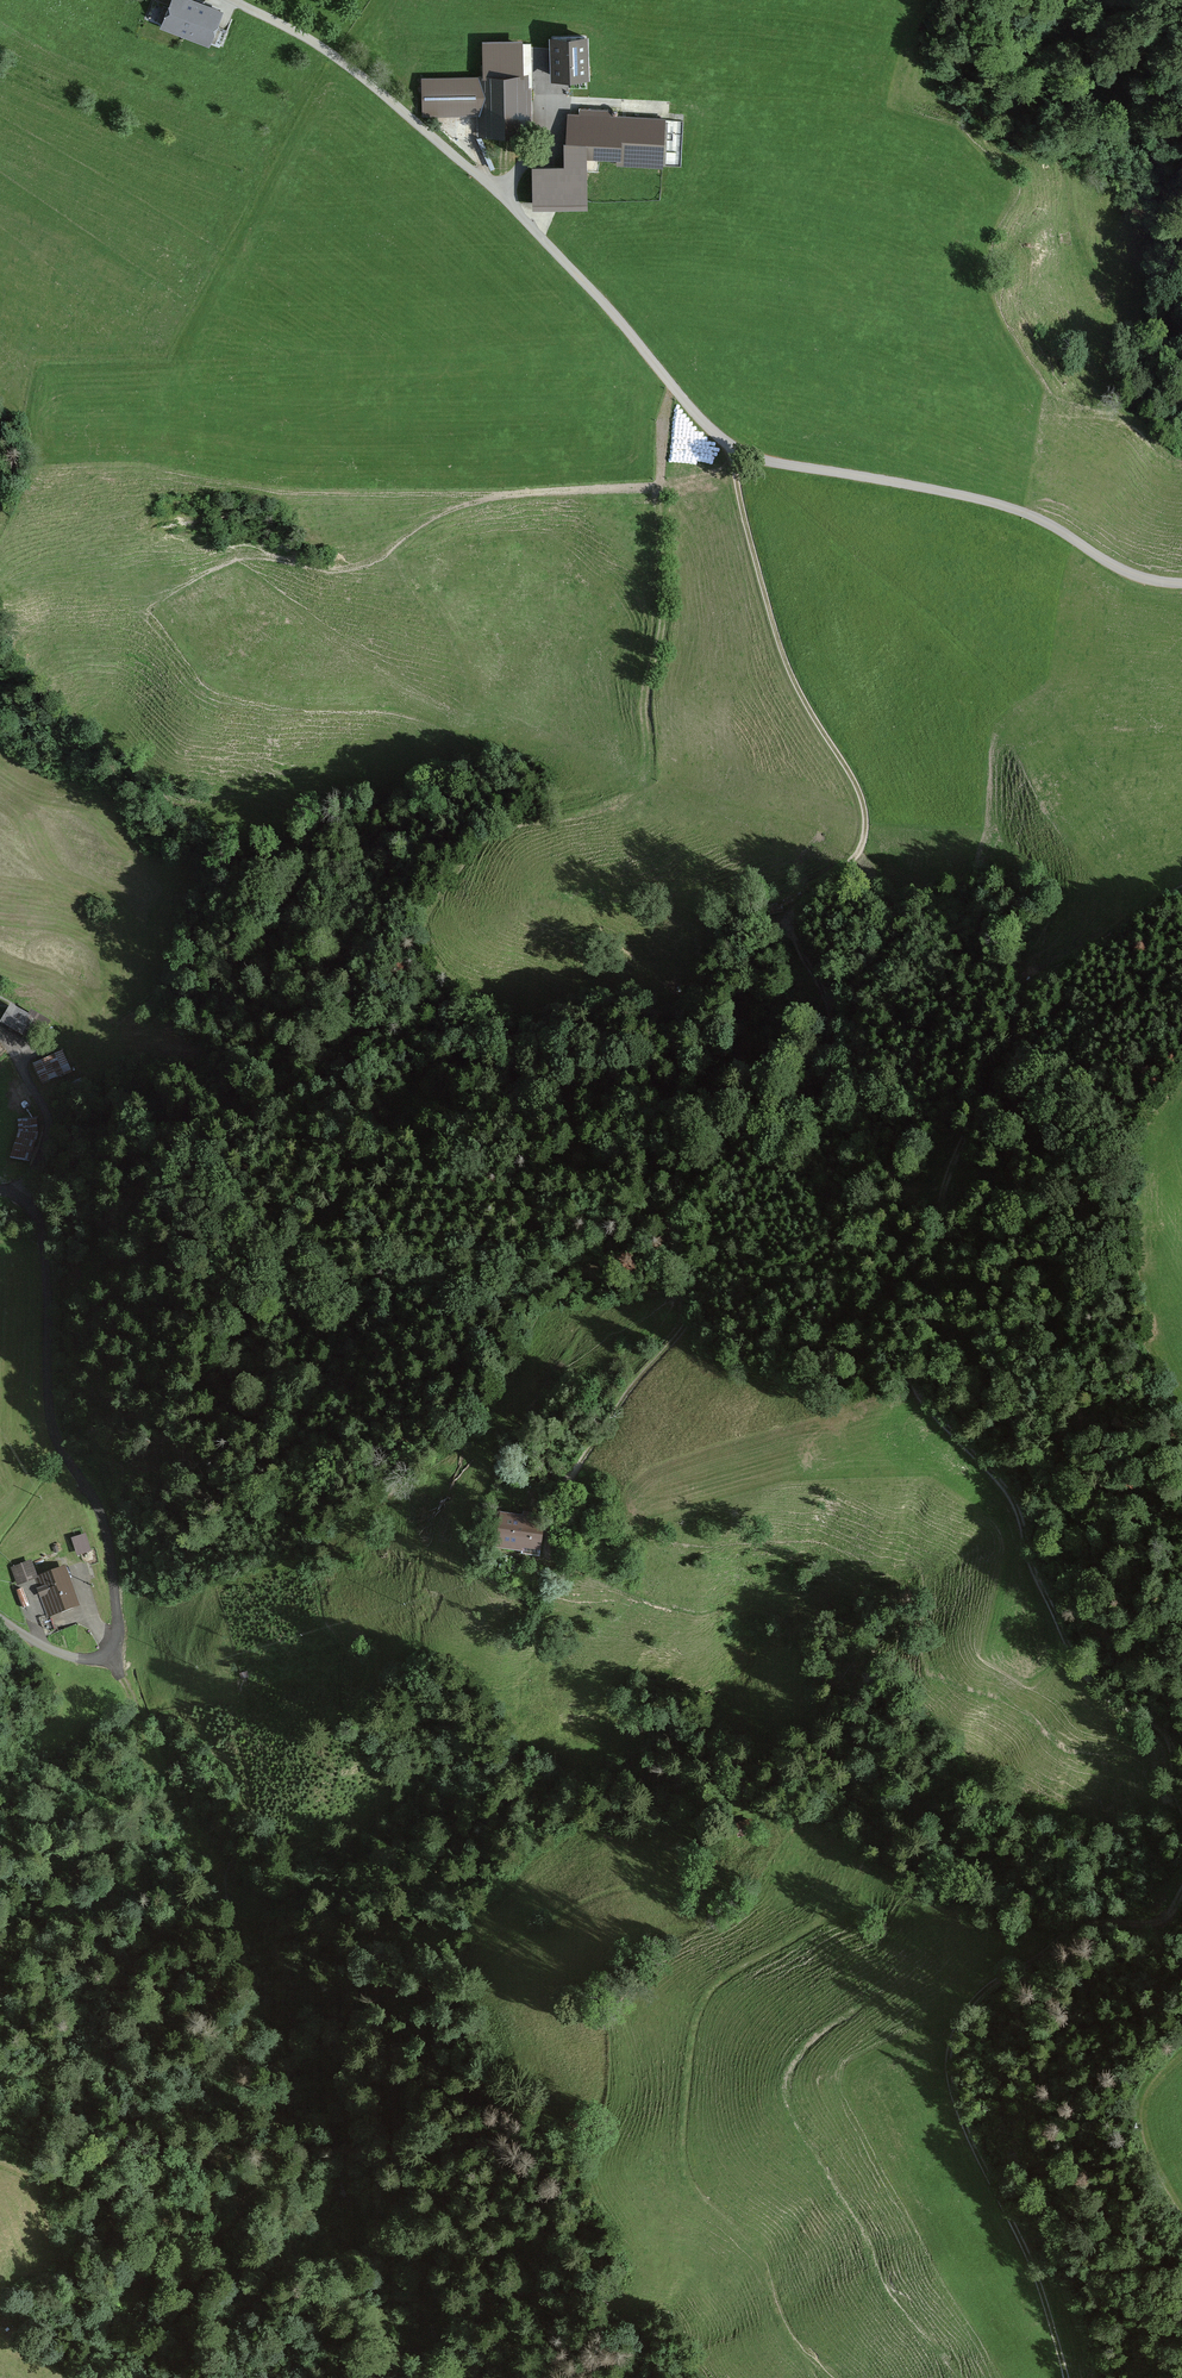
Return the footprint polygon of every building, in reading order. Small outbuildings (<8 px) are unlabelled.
[(200,0),(172,0),(163,22),(208,40),(220,8),(200,0)] [(552,76),(592,75),(590,30),(551,32),(552,76)] [(484,80),(425,81),(425,116),(480,115),(480,136),(531,135),(529,45),(483,46),(484,80)] [(580,112),(568,111),(564,162),(532,162),(533,206),(588,205),(587,157),(617,158),(616,165),(663,167),(664,160),(665,116),(611,114),(612,108),(580,106),(580,112)] [(29,1017),(12,1008),(4,1023),(37,1042),(48,1021),(32,1012),(29,1017)] [(69,1073),(59,1054),(33,1067),(42,1086),(69,1073)] [(34,1120),(18,1122),(19,1137),(10,1159),(23,1165),(35,1135),(34,1120)] [(522,1516),(500,1513),(495,1549),(521,1552),(521,1554),(540,1557),(545,1519),(543,1518),(543,1514),(523,1511),(522,1516)] [(77,1554),(92,1551),(87,1533),(73,1537),(77,1554)] [(33,1560),(13,1567),(19,1584),(36,1579),(49,1615),(79,1604),(66,1569),(40,1578),(33,1560)] [(81,1606),(52,1617),(57,1628),(85,1618),(81,1606)] [(750,1819),(733,1825),(738,1840),(756,1833),(750,1819)]
